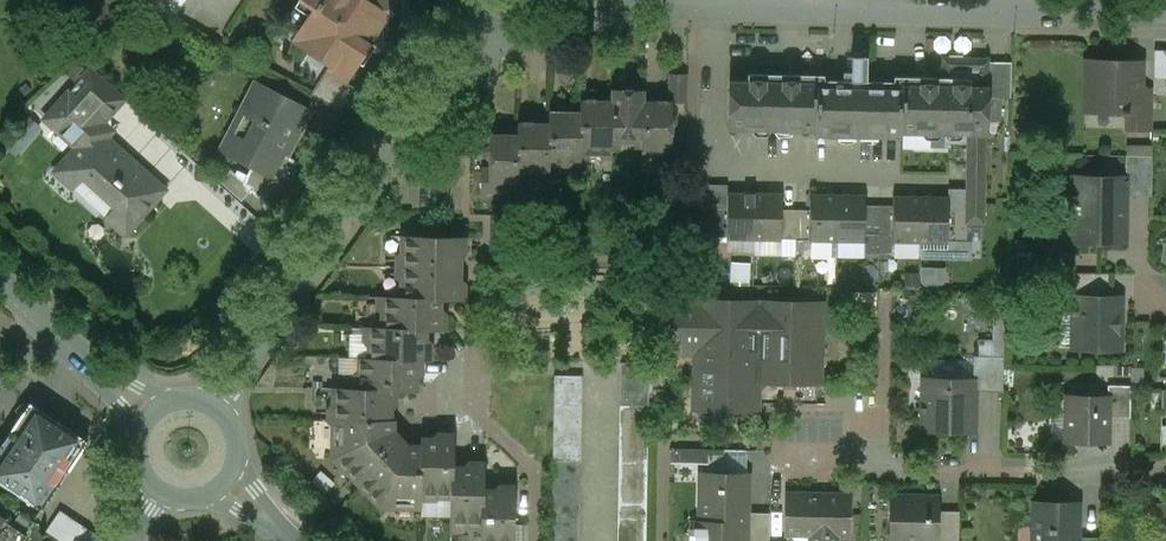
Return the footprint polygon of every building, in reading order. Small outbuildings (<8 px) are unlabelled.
[(136,6),(170,23),(185,0),(143,0),(136,6)] [(314,8),(293,41),(348,77),(385,20),(385,0),(302,0),(314,8)] [(1158,76),(1165,76),(1165,49),(1158,49),(1158,76)] [(867,57),(851,56),(850,81),(866,82),(867,57)] [(816,82),(729,80),(728,129),(813,130),(813,135),(901,137),(901,132),(968,134),(984,134),(986,134),(987,59),(942,58),(942,67),(937,67),(932,73),(931,78),(900,77),(900,89),(816,87),(816,82)] [(1139,62),(1087,61),(1086,112),(1120,112),(1120,114),(1127,115),(1138,115),(1138,90),(1139,62)] [(122,95),(89,67),(68,91),(100,119),(122,95)] [(355,89),(331,73),(321,88),(316,99),(340,111),(341,111),(355,89)] [(686,74),(669,74),(668,102),(671,102),(671,103),(686,103),(686,74)] [(302,108),(256,84),(240,114),(255,121),(245,140),(241,138),(232,156),(251,166),(273,177),(285,156),(294,138),(288,135),(302,108)] [(629,85),(623,85),(618,89),(612,89),(611,149),(612,137),(641,138),(641,149),(642,149),(642,90),(633,90),(629,85)] [(598,96),(592,96),(587,101),(581,100),(579,160),(580,160),(580,148),(611,149),(612,89),(611,89),(611,101),(602,101),(598,96)] [(162,188),(103,136),(110,128),(100,119),(68,91),(67,90),(43,117),(74,145),(52,170),(71,186),(81,175),(114,205),(104,216),(123,232),(162,188)] [(668,102),(643,102),(643,90),(642,90),(642,149),(671,150),(671,129),(676,124),(676,118),(671,114),(671,103),(671,102),(668,102)] [(1153,90),(1138,90),(1138,115),(1127,115),(1127,129),(1152,130),(1153,90)] [(316,99),(314,98),(300,125),(326,138),(340,111),(316,99)] [(561,107),(556,112),(549,112),(548,171),(549,171),(549,159),(579,160),(581,100),(580,100),(580,112),(571,112),(567,107),(561,107)] [(492,112),(475,112),(474,143),(488,143),(489,134),(492,134),(492,112)] [(535,119),(529,119),(524,123),(518,123),(517,183),(518,183),(518,171),(548,171),(549,112),(548,112),(548,123),(540,123),(535,119)] [(492,134),(489,134),(488,143),(488,146),(484,150),(484,156),(488,161),(488,182),(517,183),(518,123),(517,123),(517,135),(492,134)] [(984,134),(968,134),(966,213),(966,223),(982,223),(984,134)] [(297,162),(285,156),(273,177),(251,166),(243,181),(242,184),(250,191),(285,222),(315,179),(320,169),(322,170),(332,150),(309,139),(297,162)] [(1152,156),(1125,156),(1125,179),(1124,196),(1151,197),(1152,156)] [(243,181),(229,169),(218,182),(241,202),(250,191),(242,184),(243,181)] [(1125,179),(1072,178),(1071,195),(1066,195),(1066,202),(1071,202),(1071,218),(1084,218),(1083,240),(1124,241),(1124,196),(1125,179)] [(782,195),(727,194),(726,237),(726,239),(781,240),(781,238),(781,210),(782,195)] [(865,197),(810,195),(809,211),(809,239),(809,240),(864,241),(864,234),(864,206),(865,197)] [(947,198),(893,197),(892,235),(892,242),(947,243),(947,241),(947,213),(947,198)] [(878,206),(864,206),(864,234),(877,234),(878,206)] [(892,206),(878,206),(877,234),(892,235),(892,206)] [(726,209),(712,209),(711,237),(726,237),(726,209)] [(796,210),(781,210),(781,238),(795,239),(796,210)] [(809,211),(796,210),(795,239),(809,239),(809,211)] [(966,213),(947,213),(947,241),(965,242),(966,223),(966,213)] [(463,238),(404,236),(404,253),(399,257),(399,278),(404,282),(403,297),(403,298),(462,299),(463,286),(458,281),(458,257),(463,252),(463,238)] [(1109,274),(1076,273),(1076,297),(1109,298),(1109,274)] [(521,281),(505,281),(505,298),(521,298),(521,281)] [(462,299),(403,298),(403,297),(380,297),(380,309),(384,313),(384,328),(384,329),(443,330),(443,316),(438,311),(438,300),(462,300),(462,299)] [(1076,297),(1069,297),(1068,315),(1074,315),(1074,349),(1117,349),(1118,298),(1109,298),(1076,297)] [(821,304),(676,301),(674,352),(695,353),(693,409),(757,411),(757,382),(820,384),(821,304)] [(443,330),(384,329),(384,328),(365,327),(365,339),(370,344),(369,358),(369,359),(428,360),(429,346),(424,341),(424,330),(443,331),(443,330)] [(1003,357),(973,356),(973,381),(974,381),(974,392),(1002,393),(1003,357)] [(428,360),(369,359),(369,358),(359,358),(359,374),(354,378),(354,389),(354,390),(414,391),(414,377),(419,373),(419,361),(428,361),(428,360)] [(649,364),(620,363),(620,377),(648,378),(649,364)] [(582,377),(554,376),(553,390),(582,391),(582,377)] [(648,378),(620,377),(620,391),(648,392),(648,378)] [(973,381),(923,380),(922,408),(915,408),(915,412),(922,412),(922,431),(973,432),(974,392),(974,381),(973,381)] [(1131,386),(1107,385),(1106,396),(1107,396),(1107,418),(1130,419),(1131,386)] [(414,391),(354,390),(354,389),(335,389),(335,405),(330,410),(330,420),(392,421),(392,420),(389,420),(389,409),(394,404),(394,391),(414,392),(414,391)] [(582,391),(553,390),(553,405),(582,405),(582,391)] [(648,392),(620,391),(619,406),(648,406),(648,392)] [(1106,396),(1067,395),(1066,424),(1070,424),(1070,441),(1066,441),(1066,443),(1106,444),(1107,418),(1107,396),(1106,396)] [(29,402),(9,432),(9,433),(3,442),(3,441),(0,445),(0,483),(41,511),(88,441),(29,402)] [(582,405),(553,405),(553,419),(581,419),(582,405)] [(648,406),(619,406),(619,420),(647,421),(648,406)] [(581,419),(553,419),(553,433),(581,434),(581,419)] [(406,447),(392,432),(392,421),(330,420),(330,421),(333,421),(332,454),(381,505),(420,506),(421,440),(420,440),(420,448),(406,447)] [(647,421),(619,420),(619,434),(647,435),(647,421)] [(581,434),(553,433),(552,447),(581,448),(581,434)] [(647,435),(619,434),(619,448),(647,449),(647,435)] [(439,436),(434,441),(421,440),(420,506),(421,499),(431,499),(436,494),(450,495),(451,495),(452,469),(453,469),(453,436),(439,436)] [(581,448),(552,447),(552,461),(580,462),(581,448)] [(647,449),(619,448),(618,462),(647,463),(647,449)] [(701,470),(723,470),(723,448),(677,448),(677,475),(701,475),(701,470)] [(580,462),(552,461),(552,476),(580,476),(580,462)] [(647,463),(618,462),(618,476),(646,477),(647,463)] [(453,469),(452,469),(451,495),(450,495),(450,527),(461,528),(466,523),(480,523),(481,523),(482,492),(483,492),(484,465),(469,464),(464,469),(453,469)] [(702,474),(701,523),(693,523),(693,540),(744,540),(744,526),(745,526),(746,513),(746,475),(702,474)] [(580,476),(552,476),(552,490),(580,490),(580,476)] [(646,477),(618,476),(618,491),(646,491),(646,477)] [(495,492),(483,492),(482,492),(481,523),(480,523),(480,540),(513,540),(514,488),(500,487),(495,492)] [(580,490),(552,490),(551,504),(580,505),(580,490)] [(646,491),(618,491),(618,505),(646,505),(646,491)] [(787,495),(786,534),(815,535),(815,540),(837,540),(837,535),(847,535),(848,496),(787,495)] [(890,497),(889,540),(936,540),(937,512),(938,498),(890,497)] [(580,505),(551,504),(551,518),(579,519),(580,505)] [(1034,504),(1034,529),(1042,529),(1042,540),(1043,540),(1077,540),(1077,538),(1077,505),(1034,504)] [(646,505),(618,505),(617,519),(646,520),(646,505)] [(1157,507),(1157,531),(1165,531),(1165,507),(1157,507)] [(59,511),(46,531),(61,540),(71,540),(81,525),(59,511)] [(937,512),(936,540),(958,540),(959,513),(937,512)] [(746,513),(745,526),(744,526),(744,540),(769,540),(769,514),(746,513)] [(0,518),(0,540),(22,540),(26,535),(0,518)] [(579,519),(551,518),(551,533),(579,533),(579,519)] [(646,520),(617,519),(617,533),(645,533),(646,520)] [(81,525),(71,540),(103,540),(104,540),(81,525)] [(551,533),(551,540),(579,540),(579,533),(551,533)] [(617,533),(617,540),(645,540),(645,533),(617,533)]
